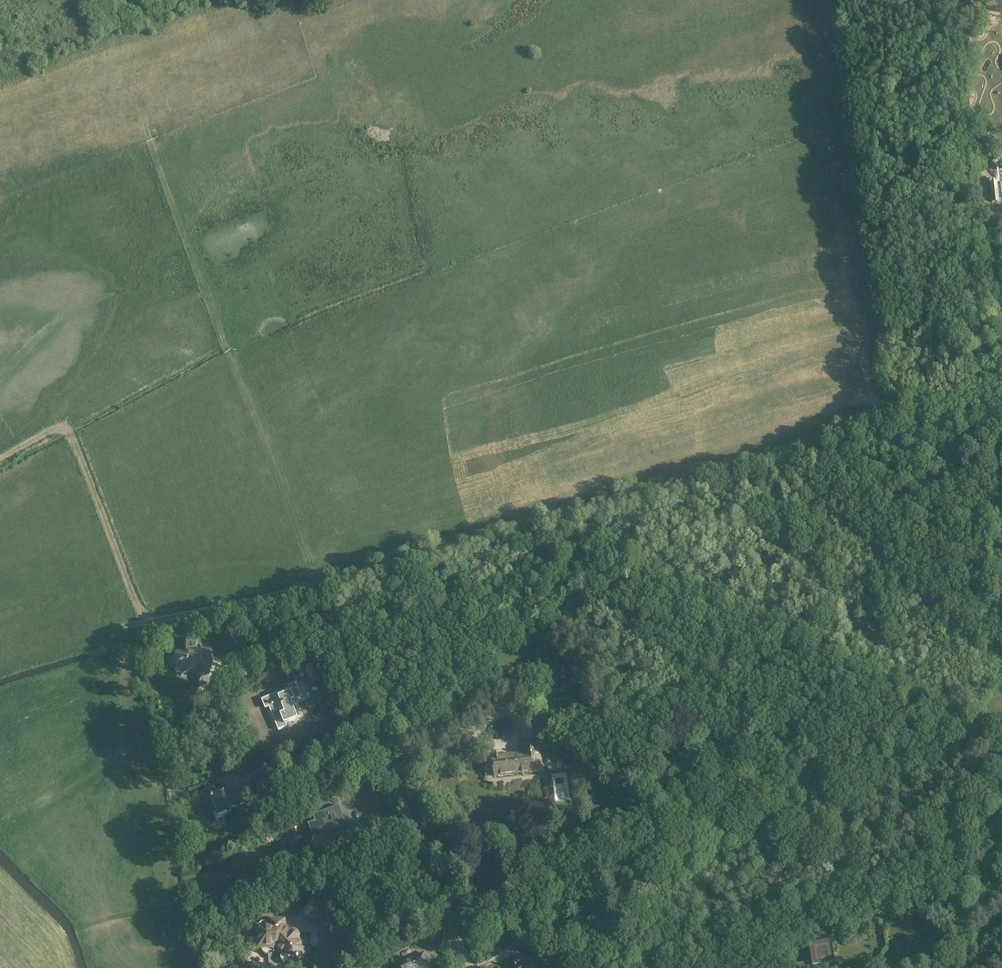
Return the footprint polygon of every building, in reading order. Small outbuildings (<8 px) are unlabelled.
[(170,659),(170,662),(172,665),(174,666),(175,666),(175,669),(185,669),(187,671),(196,671),(197,669),(198,674),(204,672),(204,669),(210,669),(210,648),(202,648),(202,639),(187,639),(187,653),(176,653),(176,655),(174,655),(172,657),(170,659)] [(198,674),(197,674),(200,685),(213,682),(210,671),(204,672),(198,674)] [(294,686),(262,699),(266,708),(269,706),(279,730),(287,727),(286,724),(301,718),(294,700),(299,698),(294,686)] [(306,688),(297,691),(301,702),(310,699),(306,688)] [(232,691),(224,697),(228,703),(236,697),(232,691)] [(498,762),(492,764),(491,765),(492,770),(495,772),(495,777),(538,771),(537,765),(542,764),(538,741),(527,743),(528,754),(512,756),(512,754),(503,756),(503,758),(498,759),(498,762)] [(213,787),(200,791),(209,813),(213,812),(216,820),(225,816),(224,814),(231,811),(230,808),(235,806),(245,802),(240,789),(235,787),(233,792),(230,793),(225,795),(223,790),(215,793),(213,787)] [(335,795),(319,802),(323,813),(313,817),(315,821),(308,824),(315,842),(337,834),(340,842),(344,840),(341,834),(345,832),(340,819),(344,817),(335,795)] [(521,928),(525,930),(531,917),(527,915),(521,928)] [(295,931),(294,931),(293,931),(292,932),(291,932),(290,934),(286,930),(286,927),(284,927),(284,920),(272,921),(272,928),(265,928),(260,933),(259,942),(265,947),(278,947),(284,953),(283,954),(282,955),(282,956),(282,957),(282,958),(282,959),(283,961),(284,961),(284,962),(285,963),(286,963),(287,963),(288,963),(289,963),(290,963),(291,962),(292,962),(292,961),(294,963),(308,949),(299,941),(300,940),(300,939),(301,938),(301,937),(301,936),(301,935),(300,934),(300,933),(299,932),(298,932),(298,931),(297,931),(296,931),(295,931)] [(234,935),(234,939),(236,942),(240,941),(242,939),(242,935),(240,933),(236,933),(234,935)] [(844,960),(835,961),(831,940),(809,944),(812,962),(796,964),(797,967),(846,967),(844,960)] [(424,953),(414,958),(417,965),(411,967),(431,967),(424,953)] [(523,957),(515,962),(517,965),(514,966),(515,967),(536,967),(537,967),(531,958),(526,961),(523,957)]
